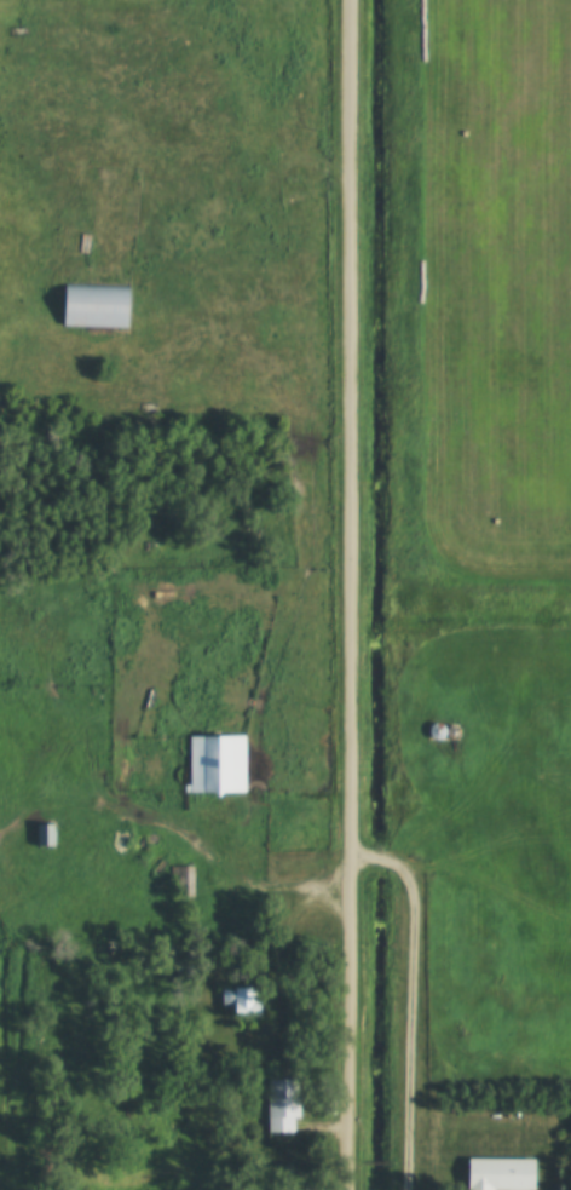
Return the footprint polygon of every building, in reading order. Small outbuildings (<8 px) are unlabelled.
[(58,327),(129,327),(129,287),(59,286),(58,327)] [(433,738),(431,738),(427,737),(425,735),(423,732),(422,730),(423,726),(423,724),(426,722),(428,720),(432,719),(434,720),(438,722),(439,724),(440,726),(442,729),(440,732),(439,735),(437,737),(433,738)] [(448,736),(445,735),(444,734),(443,732),(442,730),(442,728),(443,725),(444,724),(445,723),(448,722),(450,722),(452,723),(454,724),(455,726),(456,729),(455,731),(455,734),(452,735),(450,736),(448,736)] [(186,791),(241,791),(240,734),(186,734),(186,791)] [(34,844),(34,823),(51,823),(51,844),(34,844)] [(173,896),(172,864),(191,864),(192,895),(173,896)] [(221,1014),(221,1005),(215,1005),(215,985),(246,985),(246,1002),(250,1002),(250,1014),(221,1014)] [(290,1129),(290,1117),(296,1117),(296,1079),(265,1079),(265,1129),(290,1129)] [(526,1188),(527,1157),(462,1156),(462,1186),(526,1188)]
